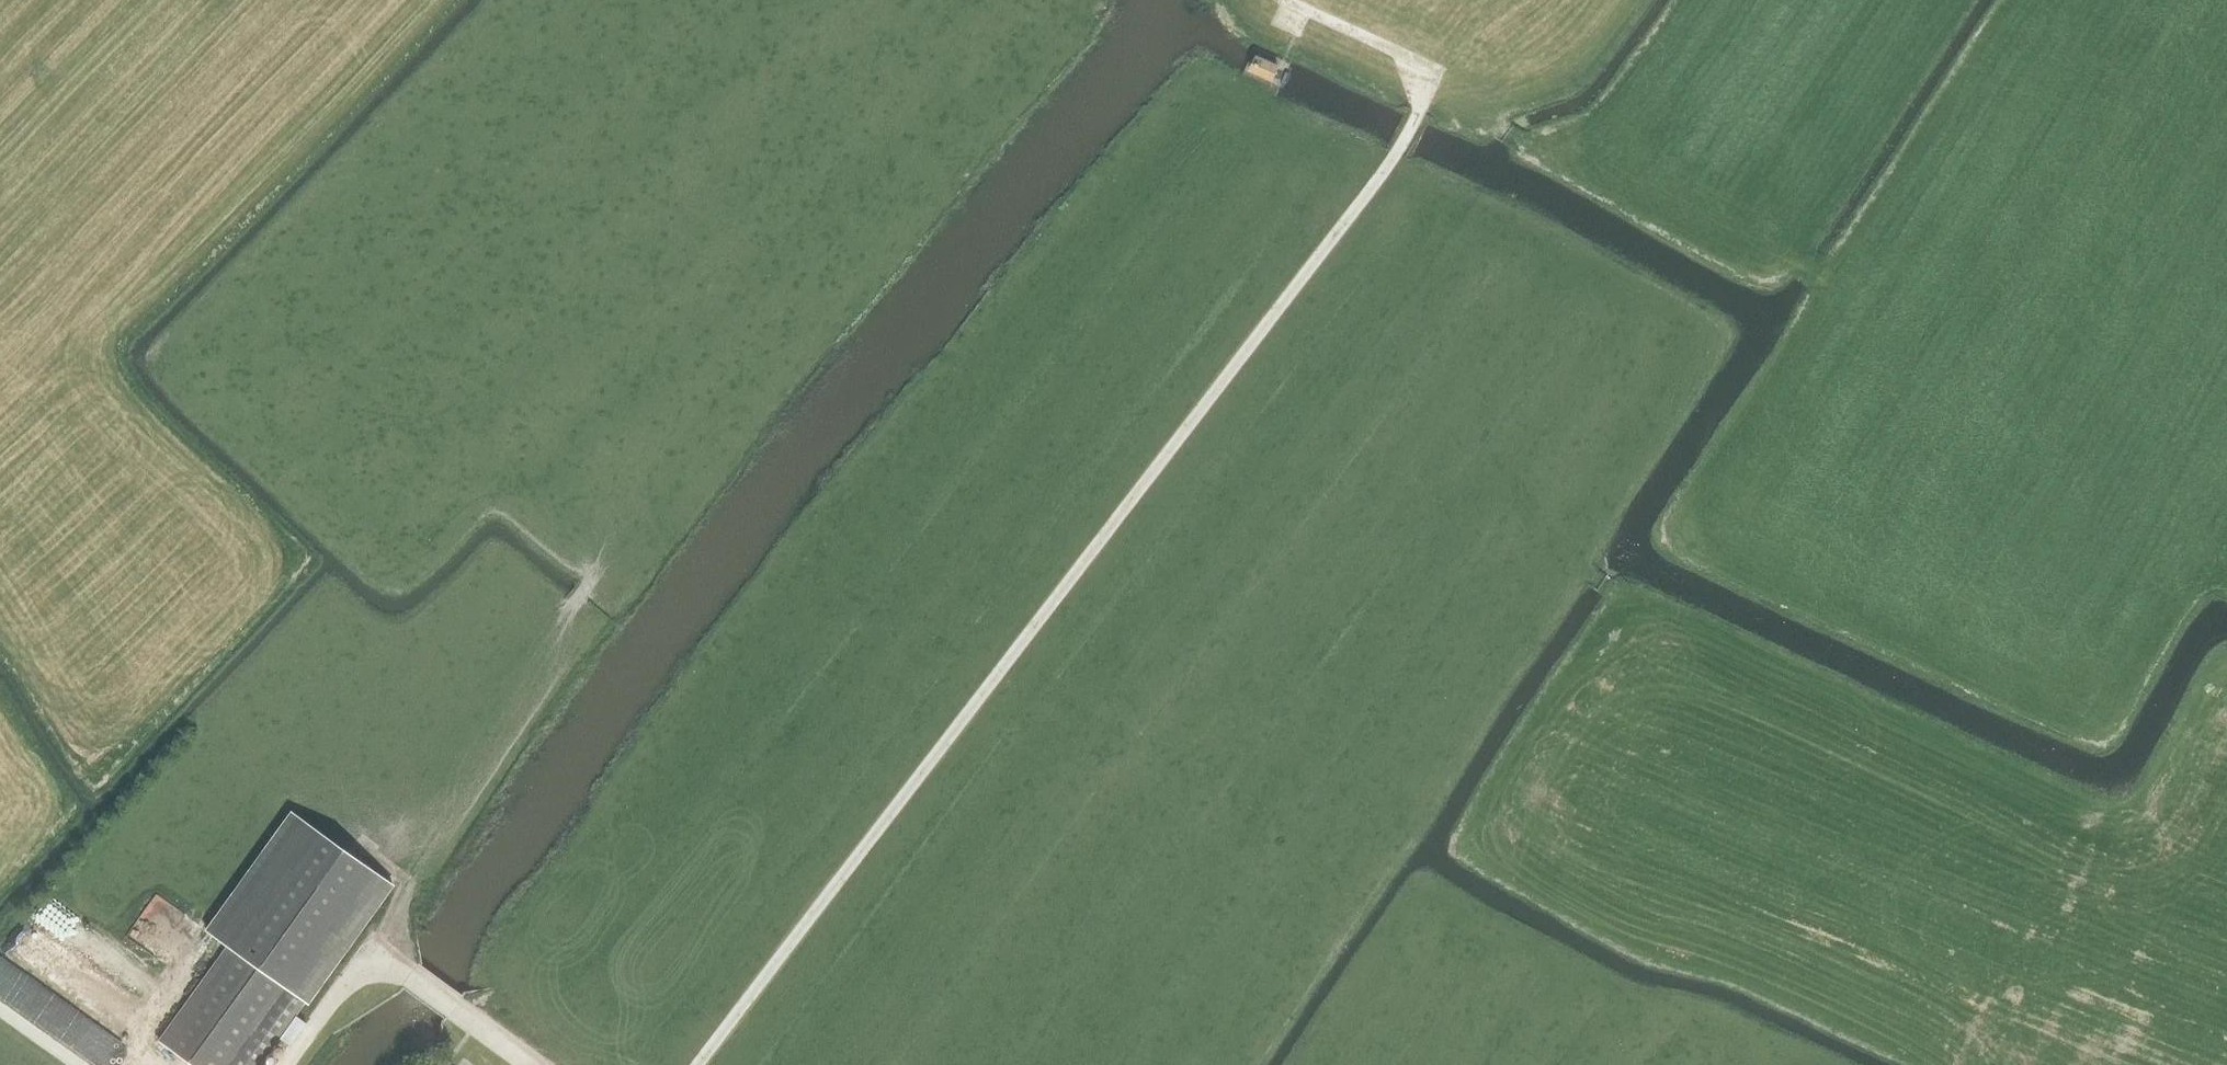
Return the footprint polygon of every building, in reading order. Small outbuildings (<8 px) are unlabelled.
[(1272,80),(1273,78),(1278,64),(1255,55),(1249,71),(1272,80)] [(392,883),(291,809),(204,928),(228,945),(159,1041),(192,1064),(258,1064),(277,1040),(392,883)] [(295,1017),(279,1040),(289,1046),(290,1047),(305,1024),(295,1017)]
